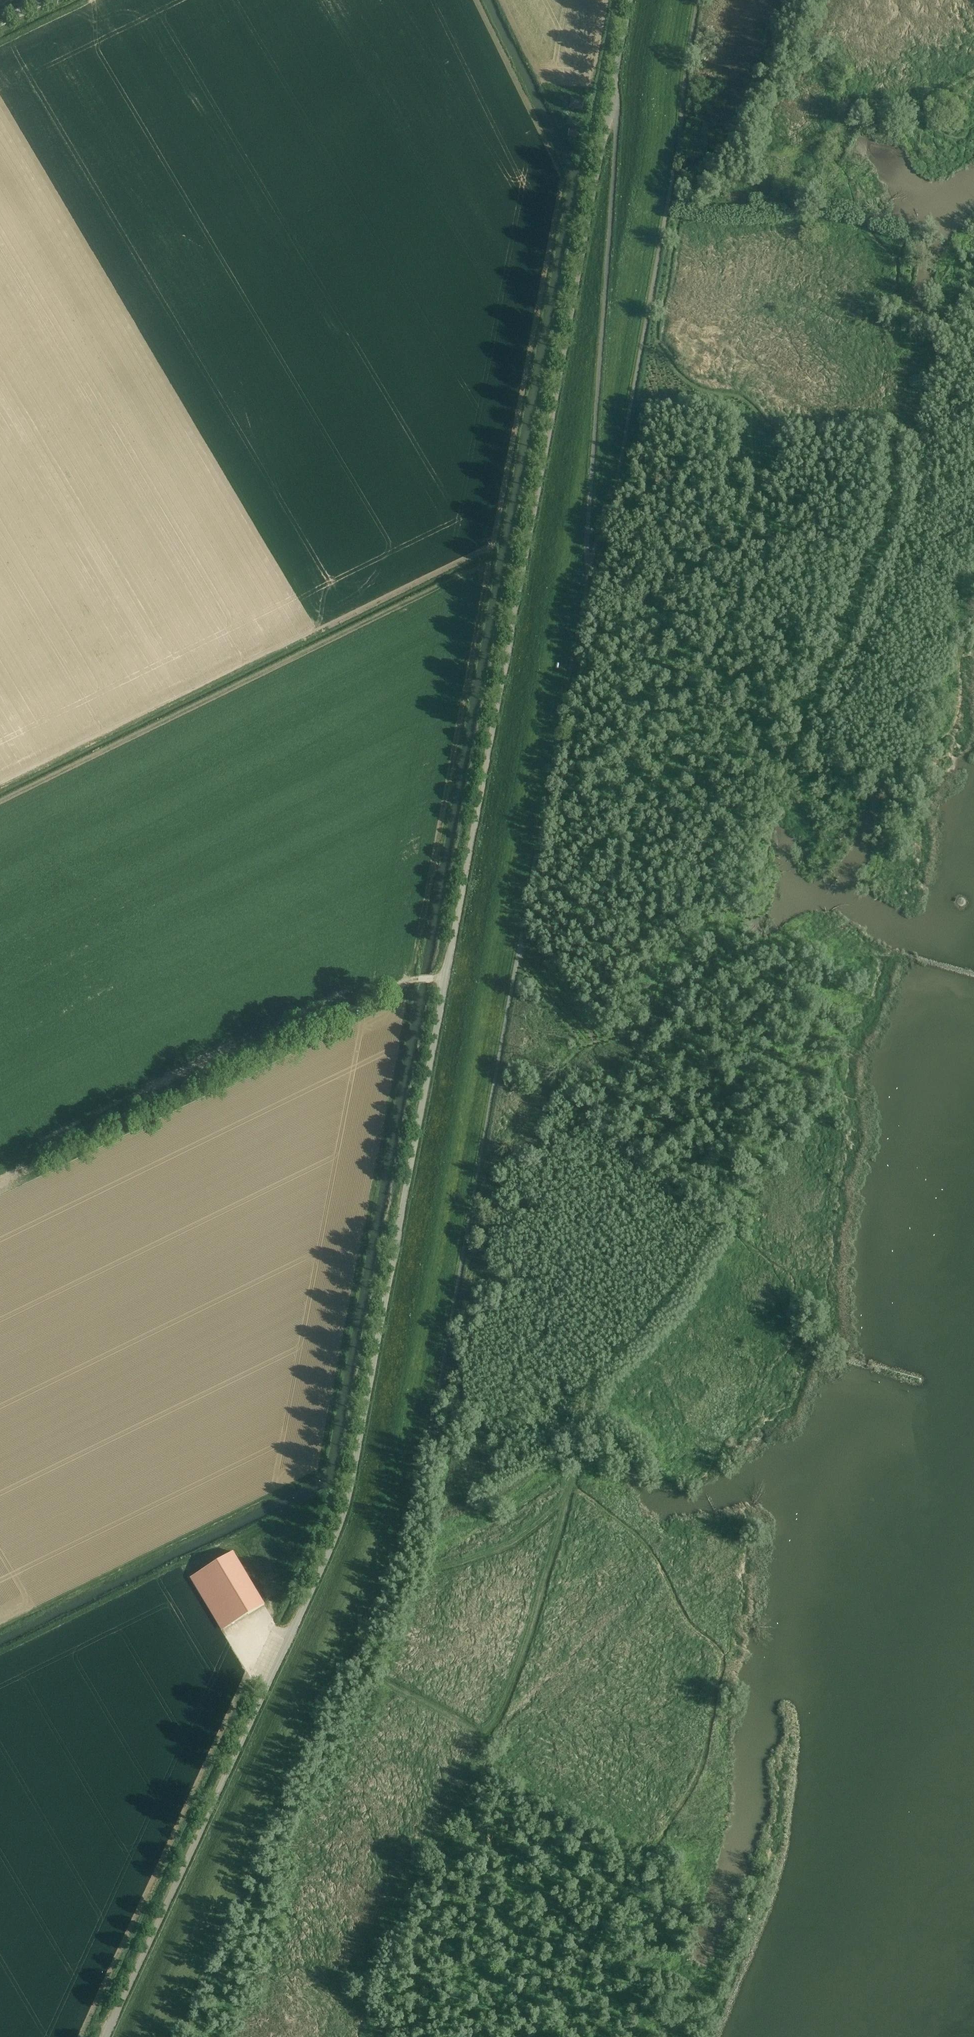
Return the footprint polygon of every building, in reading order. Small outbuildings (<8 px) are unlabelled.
[(570,97),(568,108),(582,110),(584,99),(570,97)] [(568,137),(576,139),(578,131),(569,130),(568,137)] [(264,1605),(232,1552),(191,1577),(223,1630),(264,1605)]
